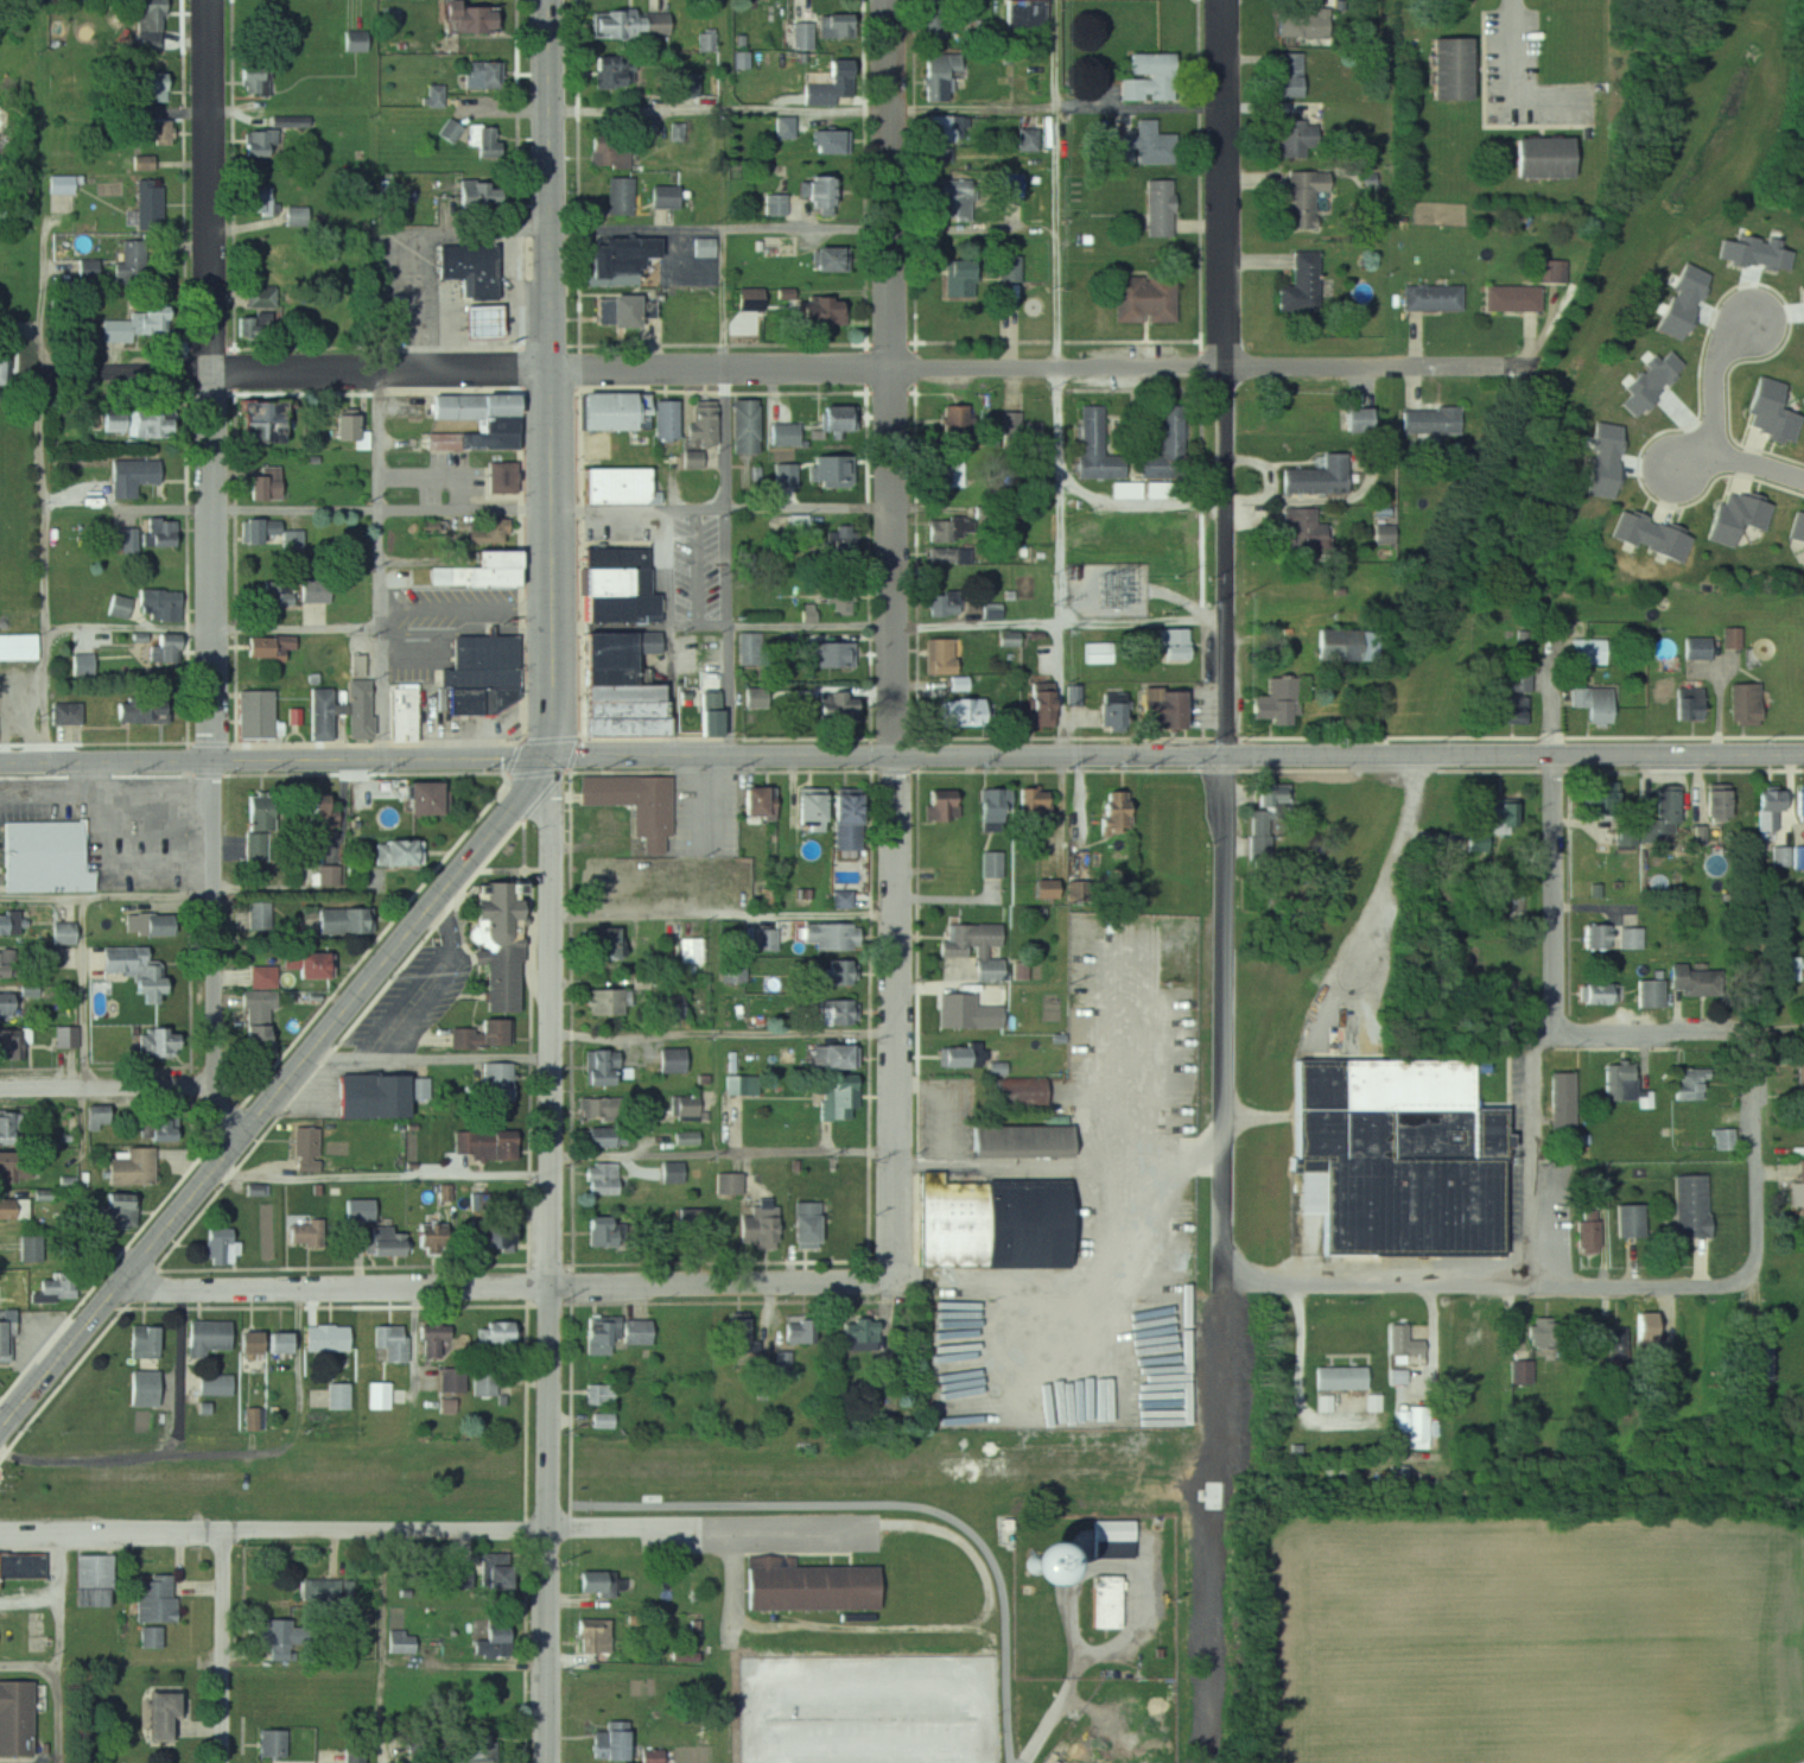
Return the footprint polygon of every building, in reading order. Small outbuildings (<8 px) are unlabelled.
[(165,48),(165,0),(138,0),(138,48),(165,48)] [(1007,0),(1007,31),(1047,31),(1047,0),(1007,0)] [(490,32),(490,8),(452,8),(452,2),(438,2),(438,32),(490,32)] [(922,40),(948,40),(948,11),(941,11),(941,3),(922,3),(922,40)] [(1276,10),(1276,39),(1328,39),(1328,10),(1276,10)] [(670,39),(671,11),(589,11),(589,38),(670,39)] [(818,39),(852,38),(851,15),(818,16),(818,39)] [(812,23),(793,23),(793,50),(812,50),(812,23)] [(341,53),(368,53),(368,31),(341,31),(341,53)] [(700,33),(700,51),(716,51),(716,33),(700,33)] [(1469,40),(1429,40),(1429,102),(1469,103),(1469,40)] [(1174,54),(1124,54),(1124,101),(1174,100),(1174,54)] [(1302,54),(1276,54),(1276,99),(1302,99),(1302,54)] [(960,55),(925,55),(925,102),(950,102),(950,73),(960,73),(960,55)] [(593,56),(593,89),(634,89),(634,56),(593,56)] [(503,62),(465,62),(465,89),(503,89),(503,62)] [(834,106),(834,97),(846,97),(846,62),(826,63),(827,83),(802,84),(802,106),(834,106)] [(239,94),(267,94),(267,66),(239,66),(239,94)] [(135,74),(135,103),(168,103),(168,74),(135,74)] [(444,107),(444,86),(427,86),(427,107),(444,107)] [(775,140),(796,140),(796,118),(775,118),(775,140)] [(952,144),(952,131),(961,131),(961,118),(926,118),(926,144),(952,144)] [(135,120),(135,141),(169,141),(169,120),(135,120)] [(439,138),(456,144),(463,127),(446,120),(439,138)] [(1109,135),(1110,165),(1176,164),(1176,134),(1156,134),(1156,120),(1137,120),(1137,134),(1109,135)] [(1317,160),(1317,126),(1306,126),(1306,120),(1277,120),(1277,160),(1317,160)] [(687,123),(672,123),(672,141),(687,141),(687,123)] [(501,143),(493,143),(493,125),(469,125),(469,158),(501,158),(501,143)] [(280,130),(243,130),(243,154),(280,154),(280,130)] [(1018,151),(1038,151),(1038,130),(1018,130),(1018,151)] [(812,155),(850,155),(850,131),(812,131),(812,155)] [(590,139),(590,168),(630,168),(630,139),(590,139)] [(1571,179),(1571,139),(1511,139),(1511,179),(1571,179)] [(952,148),(928,148),(928,165),(952,165),(952,148)] [(1316,229),(1315,194),(1329,194),(1328,171),(1284,172),(1286,230),(1316,229)] [(48,193),(75,193),(75,175),(48,175),(48,193)] [(1024,175),(993,175),(993,198),(1024,198),(1024,175)] [(803,177),(803,216),(833,216),(833,177),(803,177)] [(607,215),(633,215),(633,178),(607,178),(607,215)] [(453,181),(457,209),(475,207),(471,179),(453,181)] [(1173,180),(1146,180),(1146,238),(1173,238),(1173,180)] [(161,181),(136,181),(136,229),(161,229),(161,181)] [(970,221),(970,181),(939,181),(939,221),(970,221)] [(651,207),(681,207),(681,186),(651,186),(651,207)] [(243,187),(243,215),(275,215),(275,187),(243,187)] [(788,217),(788,195),(765,195),(765,217),(788,217)] [(307,225),(307,208),(286,208),(286,225),(307,225)] [(797,257),(797,236),(763,236),(763,257),(797,257)] [(584,239),(586,285),(607,284),(606,276),(641,275),(641,257),(658,257),(657,237),(584,239)] [(714,255),(714,239),(694,239),(694,255),(714,255)] [(121,262),(115,262),(115,279),(146,279),(146,240),(121,240),(121,262)] [(494,298),(494,246),(437,246),(438,279),(463,279),(463,298),(494,298)] [(812,249),(812,273),(840,273),(840,249),(812,249)] [(1319,251),(1293,251),(1293,286),(1278,286),(1278,311),(1319,311),(1319,251)] [(999,256),(999,282),(1021,282),(1021,256),(999,256)] [(1567,261),(1537,261),(1537,282),(1567,282),(1567,261)] [(974,262),(945,262),(945,300),(974,300),(974,262)] [(1176,276),(1115,276),(1115,323),(1176,322),(1176,276)] [(277,307),(277,286),(248,286),(248,307),(277,307)] [(1462,286),(1403,286),(1402,312),(1462,313),(1462,286)] [(1540,313),(1540,287),(1484,287),(1484,313),(1540,313)] [(764,288),(735,288),(735,311),(764,311),(764,288)] [(637,325),(637,319),(653,319),(653,296),(599,296),(599,325),(637,325)] [(843,325),(843,296),(796,296),(796,325),(843,325)] [(462,338),(496,338),(496,306),(462,306),(462,338)] [(101,343),(135,343),(135,330),(148,330),(148,313),(130,313),(130,319),(101,319),(101,343)] [(272,333),(272,315),(239,315),(239,333),(272,333)] [(574,429),(628,429),(628,391),(574,391),(574,429)] [(424,432),(424,450),(517,449),(517,394),(428,394),(428,419),(481,419),(481,432),(424,432)] [(636,416),(650,413),(648,396),(634,398),(636,416)] [(731,452),(758,452),(758,399),(731,399),(731,452)] [(678,400),(653,400),(653,440),(678,440),(678,400)] [(235,401),(235,442),(275,442),(275,401),(235,401)] [(689,444),(716,444),(716,402),(689,402),(689,444)] [(1162,455),(1140,455),(1140,478),(1186,478),(1185,404),(1161,405),(1162,455)] [(1080,405),(1079,478),(1124,478),(1124,455),(1104,455),(1104,405),(1080,405)] [(817,431),(847,431),(847,406),(817,406),(817,431)] [(942,406),(942,447),(977,447),(977,417),(970,417),(970,406),(942,406)] [(1344,407),(1344,431),(1370,431),(1370,407),(1344,407)] [(1461,408),(1402,408),(1402,434),(1461,434),(1461,408)] [(170,436),(169,411),(127,412),(127,437),(170,436)] [(355,439),(355,449),(367,449),(367,434),(354,434),(354,412),(332,412),(332,439),(355,439)] [(1003,412),(1003,449),(1043,449),(1043,422),(1022,422),(1022,412),(1003,412)] [(801,424),(770,424),(770,446),(801,446),(801,424)] [(684,466),(703,466),(703,451),(684,451),(684,466)] [(1323,469),(1282,469),(1282,493),(1347,493),(1347,453),(1323,453),(1323,469)] [(949,487),(967,487),(967,456),(931,456),(931,482),(949,482),(949,487)] [(111,460),(112,498),(136,498),(136,483),(160,483),(160,459),(111,460)] [(282,499),(282,467),(246,467),(246,499),(282,499)] [(646,503),(646,467),(577,467),(577,503),(646,503)] [(1285,508),(1287,557),(1328,555),(1326,507),(1285,508)] [(789,528),(807,528),(807,516),(795,516),(795,518),(789,518),(789,528)] [(176,546),(176,518),(144,518),(143,528),(123,527),(123,551),(141,551),(142,545),(176,546)] [(281,530),(281,519),(243,518),(242,543),(283,543),(283,550),(305,550),(306,531),(281,530)] [(929,519),(930,540),(975,539),(974,518),(929,519)] [(466,519),(466,544),(507,544),(507,519),(466,519)] [(834,552),(857,547),(852,526),(830,531),(834,552)] [(1395,544),(1395,526),(1377,526),(1377,544),(1395,544)] [(651,594),(651,547),(578,548),(579,621),(664,621),(663,593),(651,594)] [(430,566),(430,586),(513,586),(513,550),(469,549),(469,567),(430,566)] [(937,562),(971,562),(971,549),(937,549),(937,562)] [(853,576),(826,576),(826,602),(835,602),(835,614),(853,614),(853,576)] [(294,604),(293,578),(263,580),(264,606),(294,604)] [(331,578),(299,578),(299,602),(331,602),(331,578)] [(158,620),(182,622),(184,591),(138,588),(137,597),(110,595),(108,615),(143,618),(144,609),(159,610),(158,620)] [(928,592),(928,616),(960,616),(960,592),(928,592)] [(1742,648),(1742,627),(1723,627),(1723,648),(1742,648)] [(1148,629),(1149,650),(1162,649),(1162,662),(1191,662),(1190,628),(1148,629)] [(1377,629),(1315,630),(1315,663),(1378,662),(1377,629)] [(577,632),(578,735),(663,735),(663,684),(629,685),(629,654),(662,654),(662,632),(577,632)] [(739,665),(763,665),(763,632),(739,632),(739,665)] [(37,633),(0,633),(0,660),(37,660),(37,633)] [(151,662),(179,662),(179,633),(151,633),(151,662)] [(243,659),(284,659),(284,649),(295,649),(295,636),(243,636),(243,659)] [(516,637),(487,637),(487,664),(516,664),(516,637)] [(1685,638),(1685,659),(1713,659),(1713,638),(1685,638)] [(926,675),(955,675),(955,639),(926,639),(926,675)] [(1605,665),(1605,639),(1571,639),(1572,665),(1605,665)] [(811,668),(849,668),(849,642),(811,642),(811,668)] [(1113,642),(1085,642),(1085,664),(1113,664),(1113,642)] [(72,676),(95,676),(94,654),(71,654),(72,676)] [(1505,695),(1497,694),(1496,723),(1529,724),(1530,666),(1506,665),(1505,695)] [(479,714),(479,686),(492,686),(492,705),(517,705),(517,670),(444,670),(444,715),(479,714)] [(1267,675),(1267,697),(1250,697),(1250,719),(1269,719),(1269,725),(1289,725),(1289,713),(1299,713),(1299,702),(1309,702),(1309,675),(1267,675)] [(348,738),(372,738),(371,680),(347,680),(348,738)] [(969,692),(969,680),(951,680),(951,692),(969,692)] [(1759,684),(1730,684),(1730,725),(1758,725),(1759,684)] [(1068,706),(1084,706),(1084,686),(1068,686),(1068,706)] [(335,741),(335,688),(309,688),(309,741),(335,741)] [(391,740),(417,740),(417,688),(391,688),(391,740)] [(767,707),(767,688),(745,688),(745,707),(767,707)] [(1026,726),(1052,726),(1052,688),(1026,688),(1026,726)] [(1612,688),(1571,688),(1571,709),(1587,709),(1587,725),(1612,725),(1612,688)] [(1704,688),(1673,688),(1673,720),(1704,720),(1704,688)] [(1137,729),(1183,730),(1184,691),(1137,690),(1137,729)] [(238,691),(238,738),(274,738),(274,691),(238,691)] [(723,734),(723,692),(698,692),(698,734),(723,734)] [(815,692),(815,717),(846,717),(846,692),(815,692)] [(1129,730),(1129,692),(1101,692),(1101,730),(1129,730)] [(116,695),(116,722),(165,722),(165,695),(116,695)] [(985,698),(937,699),(938,726),(985,725),(985,698)] [(84,703),(52,703),(52,724),(84,724),(84,703)] [(670,777),(579,777),(579,805),(633,805),(633,837),(642,837),(642,853),(663,853),(663,836),(670,836),(670,777)] [(403,782),(403,814),(436,814),(436,782),(403,782)] [(1257,810),(1251,810),(1250,862),(1271,862),(1272,816),(1290,816),(1290,784),(1258,784),(1257,810)] [(1730,784),(1706,784),(1706,820),(1730,820),(1730,784)] [(1778,810),(1784,810),(1784,787),(1757,787),(1757,830),(1778,830),(1778,810)] [(1795,787),(1795,823),(1803,823),(1803,787),(1795,787)] [(739,788),(739,816),(762,816),(762,788),(739,788)] [(825,788),(794,788),(794,823),(807,823),(807,832),(825,832),(825,788)] [(1012,810),(1012,789),(979,789),(979,831),(1003,831),(1003,810),(1012,810)] [(1656,789),(1656,831),(1680,831),(1680,789),(1656,789)] [(862,790),(831,790),(831,850),(862,850),(862,790)] [(1046,823),(1046,790),(1017,790),(1017,823),(1046,823)] [(925,791),(925,820),(957,820),(957,791),(925,791)] [(1125,832),(1125,798),(1109,798),(1109,793),(1097,793),(1097,832),(1125,832)] [(321,797),(288,800),(290,825),(323,822),(321,797)] [(276,830),(276,799),(246,799),(246,862),(268,862),(268,830),(276,830)] [(1468,851),(1487,851),(1488,834),(1514,834),(1514,799),(1478,799),(1478,840),(1468,840),(1468,851)] [(84,821),(1,823),(3,893),(98,891),(97,871),(85,871),(84,821)] [(1615,847),(1637,847),(1637,823),(1615,823),(1615,847)] [(373,866),(419,866),(419,839),(373,839),(373,866)] [(341,844),(328,844),(328,864),(319,864),(319,886),(341,886),(341,844)] [(1803,868),(1803,847),(1774,847),(1774,868),(1803,868)] [(1005,878),(1005,852),(983,852),(983,878),(1005,878)] [(484,963),(483,1011),(517,1012),(520,882),(483,881),(481,952),(474,952),(474,962),(484,963)] [(851,908),(851,891),(833,891),(833,908),(851,908)] [(249,929),(272,929),(272,902),(249,902),(249,929)] [(361,908),(315,908),(315,933),(361,933),(361,908)] [(15,934),(15,913),(0,913),(0,934),(15,934)] [(171,914),(133,914),(133,936),(171,936),(171,914)] [(50,944),(76,944),(76,923),(50,923),(50,944)] [(803,924),(803,944),(814,944),(814,950),(857,950),(857,924),(803,924)] [(968,957),(968,946),(1002,946),(1002,924),(947,924),(947,942),(938,942),(938,957),(968,957)] [(1585,925),(1585,949),(1612,949),(1612,925),(1585,925)] [(1642,928),(1619,928),(1619,949),(1642,949),(1642,928)] [(584,929),(584,959),(615,959),(615,929),(584,929)] [(778,950),(778,930),(756,930),(756,950),(778,950)] [(682,962),(704,962),(704,939),(682,939),(682,962)] [(99,948),(100,974),(130,973),(131,993),(140,993),(141,1003),(154,1003),(154,993),(164,993),(163,961),(147,962),(146,946),(99,948)] [(292,978),(322,978),(322,952),(281,952),(281,970),(292,970),(292,978)] [(721,983),(747,983),(747,957),(721,957),(721,983)] [(1799,957),(1785,957),(1785,981),(1799,981),(1799,957)] [(855,960),(821,960),(821,985),(855,985),(855,960)] [(974,960),(974,981),(1003,981),(1003,960),(974,960)] [(275,966),(249,966),(249,987),(275,987),(275,966)] [(1681,996),(1716,996),(1716,967),(1670,967),(1670,990),(1681,990),(1681,996)] [(1665,980),(1638,980),(1638,1007),(1665,1007),(1665,980)] [(1578,983),(1578,1004),(1616,1004),(1616,983),(1578,983)] [(589,1015),(626,1015),(626,989),(589,989),(589,1015)] [(277,1009),(277,991),(245,991),(245,1036),(268,1036),(268,1009),(277,1009)] [(15,1019),(15,992),(0,992),(0,1019),(15,1019)] [(685,996),(659,996),(659,1017),(685,1017),(685,996)] [(819,1000),(819,1024),(855,1024),(855,1000),(819,1000)] [(939,1000),(939,1028),(976,1028),(976,1000),(939,1000)] [(502,1048),(502,1019),(477,1019),(476,1029),(449,1029),(449,1047),(502,1048)] [(79,1026),(56,1026),(56,1047),(79,1047),(79,1026)] [(22,1059),(22,1029),(0,1029),(0,1059),(22,1059)] [(175,1056),(175,1029),(138,1029),(138,1056),(175,1056)] [(809,1068),(849,1068),(849,1044),(809,1044),(809,1068)] [(939,1045),(939,1067),(983,1067),(983,1045),(939,1045)] [(1505,1256),(1506,1108),(1470,1108),(1470,1059),(1381,1059),(1381,1047),(1350,1046),(1350,1058),(1291,1057),(1290,1172),(1296,1172),(1295,1214),(1306,1214),(1306,1254),(1505,1256)] [(659,1072),(687,1072),(687,1048),(659,1048),(659,1072)] [(583,1049),(583,1084),(618,1085),(619,1050),(583,1049)] [(513,1063),(474,1063),(474,1101),(513,1101),(513,1063)] [(990,1064),(990,1075),(1006,1075),(1006,1064),(990,1064)] [(1607,1064),(1606,1101),(1638,1101),(1638,1109),(1653,1109),(1653,1091),(1636,1091),(1636,1064),(1607,1064)] [(1796,1064),(1796,1094),(1803,1094),(1803,1064),(1796,1064)] [(1675,1100),(1704,1100),(1704,1069),(1675,1069),(1675,1100)] [(1551,1073),(1551,1128),(1575,1128),(1575,1073),(1551,1073)] [(332,1075),(333,1118),(409,1118),(409,1075),(332,1075)] [(857,1108),(857,1075),(825,1075),(825,1119),(853,1119),(853,1108),(857,1108)] [(758,1076),(726,1076),(726,1093),(758,1093),(758,1076)] [(430,1078),(416,1080),(418,1098),(432,1097),(430,1078)] [(993,1079),(993,1106),(1043,1106),(1043,1079),(993,1079)] [(700,1120),(700,1096),(671,1096),(671,1120),(700,1120)] [(580,1098),(580,1115),(627,1115),(627,1098),(580,1098)] [(21,1111),(0,1110),(0,1141),(21,1141),(21,1111)] [(1070,1126),(968,1126),(968,1156),(1070,1156),(1070,1126)] [(318,1172),(318,1127),(294,1127),(294,1172),(318,1172)] [(583,1127),(583,1146),(629,1146),(629,1127),(583,1127)] [(1714,1149),(1735,1149),(1735,1128),(1714,1128),(1714,1149)] [(454,1130),(454,1154),(471,1154),(471,1160),(513,1160),(513,1130),(454,1130)] [(153,1148),(109,1148),(109,1183),(154,1183),(153,1148)] [(2,1178),(27,1178),(27,1164),(11,1164),(11,1152),(0,1152),(0,1172),(2,1172),(2,1178)] [(662,1181),(685,1181),(685,1161),(662,1161),(662,1181)] [(596,1173),(586,1173),(586,1194),(619,1194),(619,1163),(596,1163),(596,1173)] [(743,1173),(716,1173),(716,1194),(743,1194),(743,1173)] [(920,1267),(1070,1267),(1070,1181),(941,1181),(941,1173),(919,1173),(920,1267)] [(1675,1173),(1675,1237),(1706,1237),(1706,1173),(1675,1173)] [(269,1186),(246,1186),(246,1195),(269,1195),(269,1186)] [(100,1193),(100,1228),(135,1228),(135,1193),(100,1193)] [(28,1219),(28,1198),(0,1198),(0,1219),(28,1219)] [(1616,1204),(1616,1237),(1643,1237),(1643,1204),(1616,1204)] [(750,1215),(739,1215),(739,1248),(778,1248),(778,1206),(750,1206),(750,1215)] [(709,1254),(709,1208),(678,1208),(678,1254),(709,1254)] [(817,1214),(790,1214),(790,1248),(817,1248),(817,1214)] [(613,1216),(586,1216),(586,1248),(613,1248),(613,1216)] [(1577,1253),(1599,1253),(1599,1219),(1594,1219),(1594,1216),(1577,1216),(1577,1253)] [(308,1224),(288,1224),(288,1247),(324,1247),(324,1218),(308,1218),(308,1224)] [(449,1224),(414,1224),(414,1250),(449,1250),(449,1224)] [(481,1225),(481,1253),(515,1253),(515,1225),(481,1225)] [(366,1255),(407,1255),(407,1233),(393,1233),(393,1226),(366,1226),(366,1255)] [(237,1241),(232,1241),(232,1229),(205,1229),(205,1264),(237,1264),(237,1241)] [(20,1262),(42,1262),(42,1235),(20,1235),(20,1262)] [(30,1301),(76,1301),(76,1271),(48,1271),(48,1275),(30,1275),(30,1301)] [(749,1342),(749,1313),(728,1313),(728,1353),(760,1353),(760,1342),(749,1342)] [(1653,1341),(1652,1313),(1631,1313),(1631,1327),(1609,1327),(1610,1366),(1631,1366),(1631,1341),(1653,1341)] [(843,1314),(843,1350),(879,1350),(879,1314),(843,1314)] [(612,1356),(612,1345),(652,1344),(651,1318),(585,1318),(585,1356),(612,1356)] [(780,1318),(780,1346),(815,1346),(815,1318),(780,1318)] [(1527,1347),(1564,1347),(1564,1320),(1527,1320),(1527,1347)] [(204,1350),(231,1350),(232,1321),(188,1321),(188,1356),(204,1356),(204,1350)] [(518,1344),(518,1323),(477,1323),(477,1344),(518,1344)] [(418,1324),(418,1360),(439,1360),(439,1341),(450,1341),(450,1324),(418,1324)] [(1389,1355),(1424,1355),(1424,1340),(1409,1340),(1409,1324),(1389,1324),(1389,1355)] [(160,1358),(161,1326),(130,1326),(129,1357),(160,1358)] [(348,1326),(306,1326),(306,1352),(348,1352),(348,1326)] [(408,1363),(408,1326),(373,1326),(373,1349),(386,1349),(386,1363),(408,1363)] [(236,1332),(236,1353),(257,1353),(257,1332),(236,1332)] [(293,1354),(293,1333),(264,1333),(264,1354),(293,1354)] [(1511,1360),(1511,1384),(1532,1384),(1532,1360),(1511,1360)] [(500,1396),(500,1365),(474,1365),(474,1396),(500,1396)] [(1368,1366),(1315,1366),(1315,1389),(1368,1389),(1368,1366)] [(465,1369),(441,1369),(441,1393),(465,1393),(465,1369)] [(159,1406),(159,1370),(128,1370),(128,1406),(159,1406)] [(234,1375),(198,1375),(198,1395),(234,1395),(234,1375)] [(351,1384),(327,1384),(327,1410),(351,1410),(351,1384)] [(615,1406),(615,1385),(587,1385),(587,1406),(615,1406)] [(1430,1450),(1430,1406),(1409,1406),(1409,1450),(1430,1450)] [(614,1428),(614,1414),(592,1415),(592,1428),(614,1428)] [(1092,1521),(1092,1557),(1134,1557),(1133,1521),(1092,1521)] [(8,1579),(51,1579),(51,1554),(0,1554),(0,1590),(8,1590),(8,1579)] [(119,1607),(119,1555),(84,1555),(84,1607),(119,1607)] [(481,1588),(504,1588),(504,1563),(499,1563),(499,1555),(481,1555),(481,1588)] [(794,1566),(794,1556),(746,1556),(746,1609),(880,1609),(880,1566),(794,1566)] [(576,1573),(576,1594),(628,1594),(628,1573),(576,1573)] [(144,1622),(183,1622),(183,1576),(144,1576),(144,1622)] [(1117,1629),(1117,1576),(1090,1576),(1090,1629),(1117,1629)] [(345,1579),(308,1579),(308,1600),(345,1600),(345,1579)] [(300,1619),(274,1619),(274,1660),(300,1660),(300,1643),(318,1643),(318,1627),(300,1627),(300,1619)] [(610,1653),(610,1619),(574,1619),(574,1653),(610,1653)] [(510,1628),(482,1628),(482,1640),(472,1640),(472,1658),(510,1658),(510,1628)] [(168,1629),(149,1629),(149,1647),(168,1647),(168,1629)] [(414,1652),(415,1637),(394,1636),(393,1651),(414,1652)] [(0,1682),(0,1756),(40,1756),(40,1682),(0,1682)] [(158,1692),(158,1739),(189,1739),(189,1692),(158,1692)] [(593,1761),(629,1761),(629,1721),(605,1721),(605,1732),(593,1732),(593,1761)] [(294,1730),(265,1730),(265,1756),(294,1756),(294,1730)] [(461,1739),(462,1762),(495,1762),(495,1738),(461,1739)] [(373,1749),(352,1749),(352,1762),(373,1762),(373,1749)] [(661,1752),(642,1751),(642,1762),(660,1762),(661,1752)]
